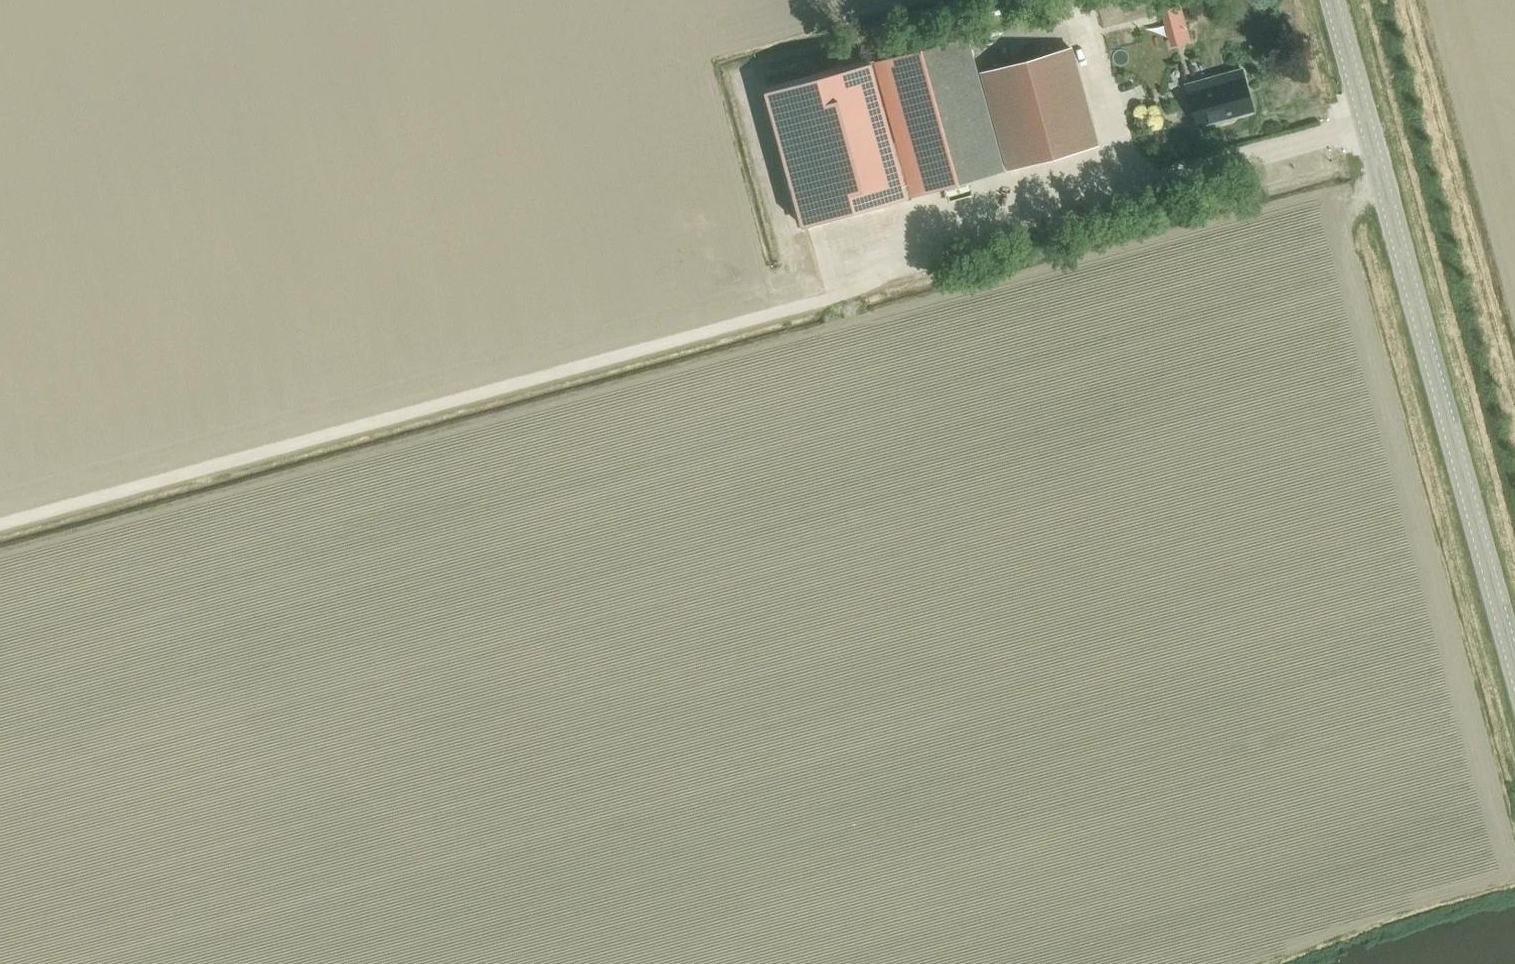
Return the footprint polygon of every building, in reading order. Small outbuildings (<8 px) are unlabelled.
[(1163,9),(1167,20),(1181,16),(1178,4),(1163,9)] [(911,197),(1004,171),(966,35),(873,61),(911,197)] [(1007,169),(1096,145),(1070,48),(981,73),(1007,169)] [(911,197),(873,61),(764,91),(785,166),(801,226),(911,197)] [(1196,126),(1252,110),(1241,69),(1195,82),(1198,91),(1187,94),(1196,126)] [(1318,158),(1316,143),(1304,145),(1306,160),(1318,158)]
